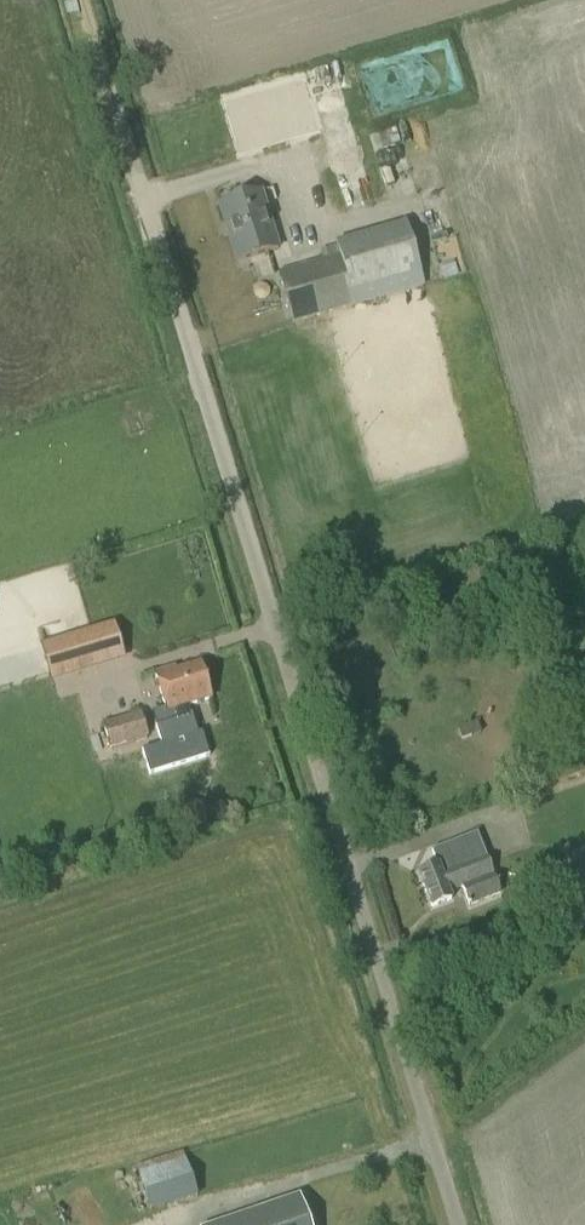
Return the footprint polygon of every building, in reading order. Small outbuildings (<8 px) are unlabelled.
[(369,74),(386,112),(450,84),(432,46),(369,74)] [(305,67),(228,90),(242,140),(320,118),(305,67)] [(403,134),(381,136),(384,162),(407,159),(403,134)] [(386,163),(388,180),(412,178),(411,161),(386,163)] [(237,261),(279,249),(261,192),(220,205),(237,261)] [(292,325),(425,287),(406,222),(335,242),(339,256),(278,272),(292,325)] [(51,683),(126,660),(115,622),(40,645),(51,683)] [(187,705),(211,698),(201,664),(177,671),(176,668),(156,674),(168,715),(188,709),(187,705)] [(110,749),(149,737),(141,713),(103,724),(110,749)] [(193,715),(191,716),(156,727),(161,745),(142,751),(150,776),(210,757),(202,732),(198,734),(193,715)] [(500,893),(477,834),(432,851),(438,867),(420,874),(433,908),(452,901),(449,893),(462,888),(468,905),(500,893)] [(576,871),(584,869),(584,841),(571,844),(576,871)] [(179,1153),(142,1164),(146,1177),(183,1166),(179,1153)] [(147,1176),(151,1202),(197,1195),(193,1169),(147,1176)] [(218,1224),(309,1224),(299,1197),(218,1224)] [(78,1204),(77,1221),(95,1222),(95,1205),(78,1204)]
